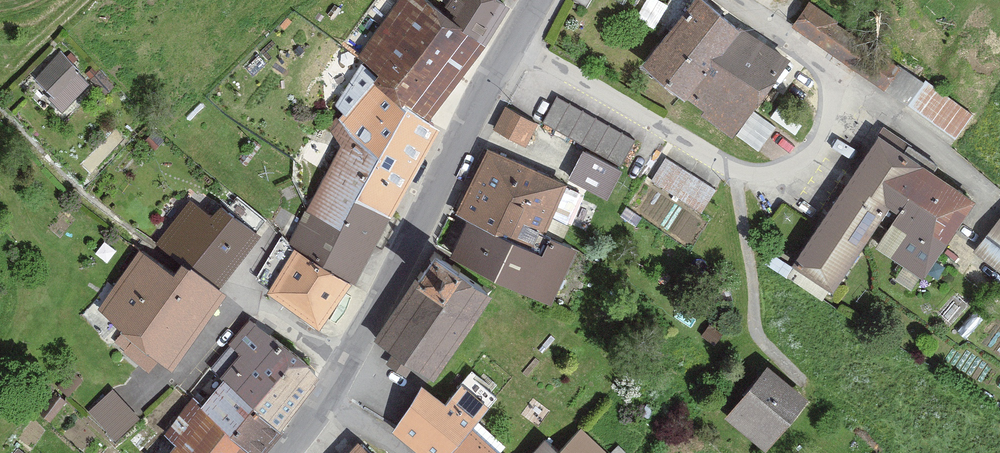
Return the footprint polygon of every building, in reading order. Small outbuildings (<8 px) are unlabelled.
[(428,123),(486,47),(440,13),(425,0),(399,0),(359,57),(380,74),(428,123)] [(509,9),(497,0),(449,0),(440,13),(486,47),(509,9)] [(658,0),(646,0),(635,20),(657,32),(670,7),(658,0)] [(740,32),(702,0),(694,0),(642,66),(685,101),(740,32)] [(791,29),(884,92),(902,66),(810,1),(791,29)] [(740,32),(685,101),(704,112),(701,116),(732,140),(736,136),(754,111),(791,61),(740,28),(740,32)] [(92,83),(59,52),(34,80),(66,111),(92,83)] [(884,92),(956,140),(972,114),(902,66),(884,92)] [(321,181),(391,218),(440,131),(428,123),(380,74),(328,126),(341,147),(321,181)] [(634,141),(556,97),(542,123),(620,166),(634,141)] [(539,124),(506,106),(493,130),(526,148),(539,124)] [(759,152),(777,128),(754,111),(736,136),(759,152)] [(977,203),(879,137),(792,268),(833,295),(890,210),(898,216),(875,250),(924,280),(977,203)] [(455,215),(467,222),(542,256),(550,239),(546,237),(568,185),(487,150),(455,215)] [(622,172),(583,151),(569,180),(607,201),(622,172)] [(717,191),(666,158),(651,182),(702,214),(717,191)] [(355,286),(391,218),(321,181),(289,244),(295,249),(353,285),(355,286)] [(186,266),(219,288),(262,237),(220,206),(211,217),(190,201),(154,245),(186,266)] [(974,253),(999,273),(999,218),(974,253)] [(542,256),(467,222),(450,259),(495,283),(551,307),(578,251),(550,239),(542,256)] [(172,373),(227,296),(181,265),(174,275),(140,249),(98,310),(172,373)] [(267,294),(320,332),(353,285),(295,249),(267,294)] [(411,359),(435,375),(493,291),(434,251),(376,335),(390,345),(381,359),(403,373),(411,359)] [(274,429),(319,379),(250,320),(228,346),(239,354),(220,376),(224,381),(274,429)] [(713,321),(699,339),(715,351),(729,333),(713,321)] [(772,364),(732,416),(779,452),(819,399),(772,364)] [(224,381),(202,407),(226,435),(247,452),(268,452),(283,434),(274,429),(224,381)] [(446,406),(422,387),(393,433),(416,452),(451,452),(472,430),(489,409),(461,386),(446,406)] [(113,389),(89,412),(116,444),(141,419),(113,389)] [(226,435),(202,407),(193,398),(164,436),(175,446),(170,452),(247,452),(226,435)] [(581,429),(560,452),(607,452),(581,429)] [(472,430),(451,452),(498,452),(472,430)] [(545,439),(535,452),(559,452),(545,439)] [(349,452),(368,452),(358,443),(349,452)]
